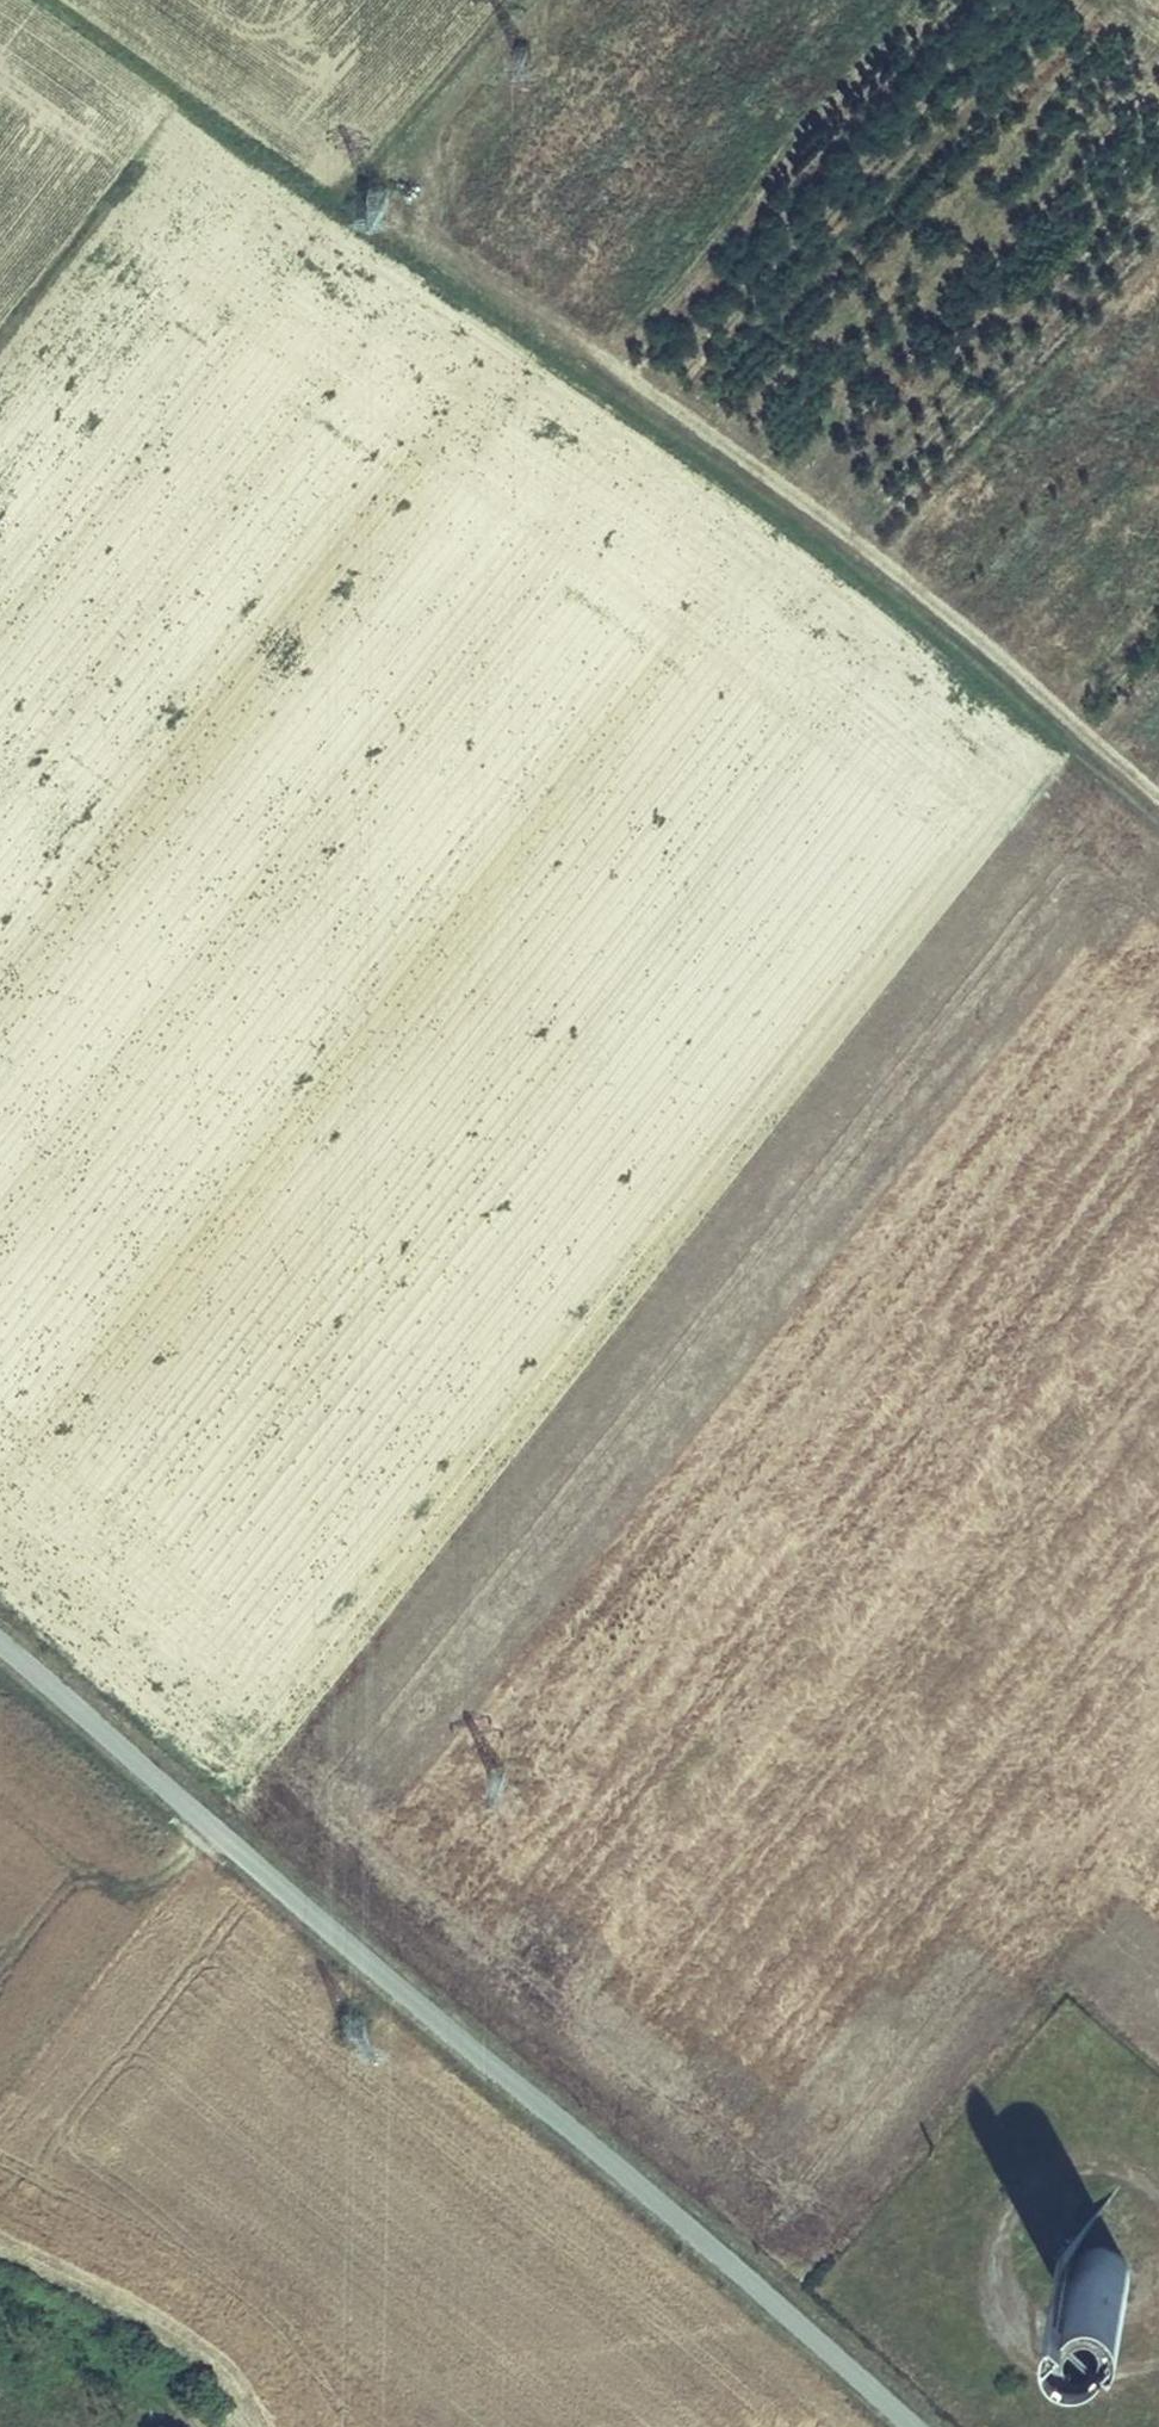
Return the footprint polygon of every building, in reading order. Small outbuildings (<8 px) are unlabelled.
[(1070,2246),(1067,2242),(1063,2247),(1055,2260),(1054,2275),(1057,2283),(1062,2290),(1070,2298),(1078,2300),(1086,2302),(1097,2301),(1106,2297),(1114,2290),(1119,2292),(1124,2284),(1126,2274),(1127,2266),(1124,2257),(1120,2248),(1113,2242),(1104,2238),(1094,2236),(1084,2237),(1076,2241),(1070,2246)]
